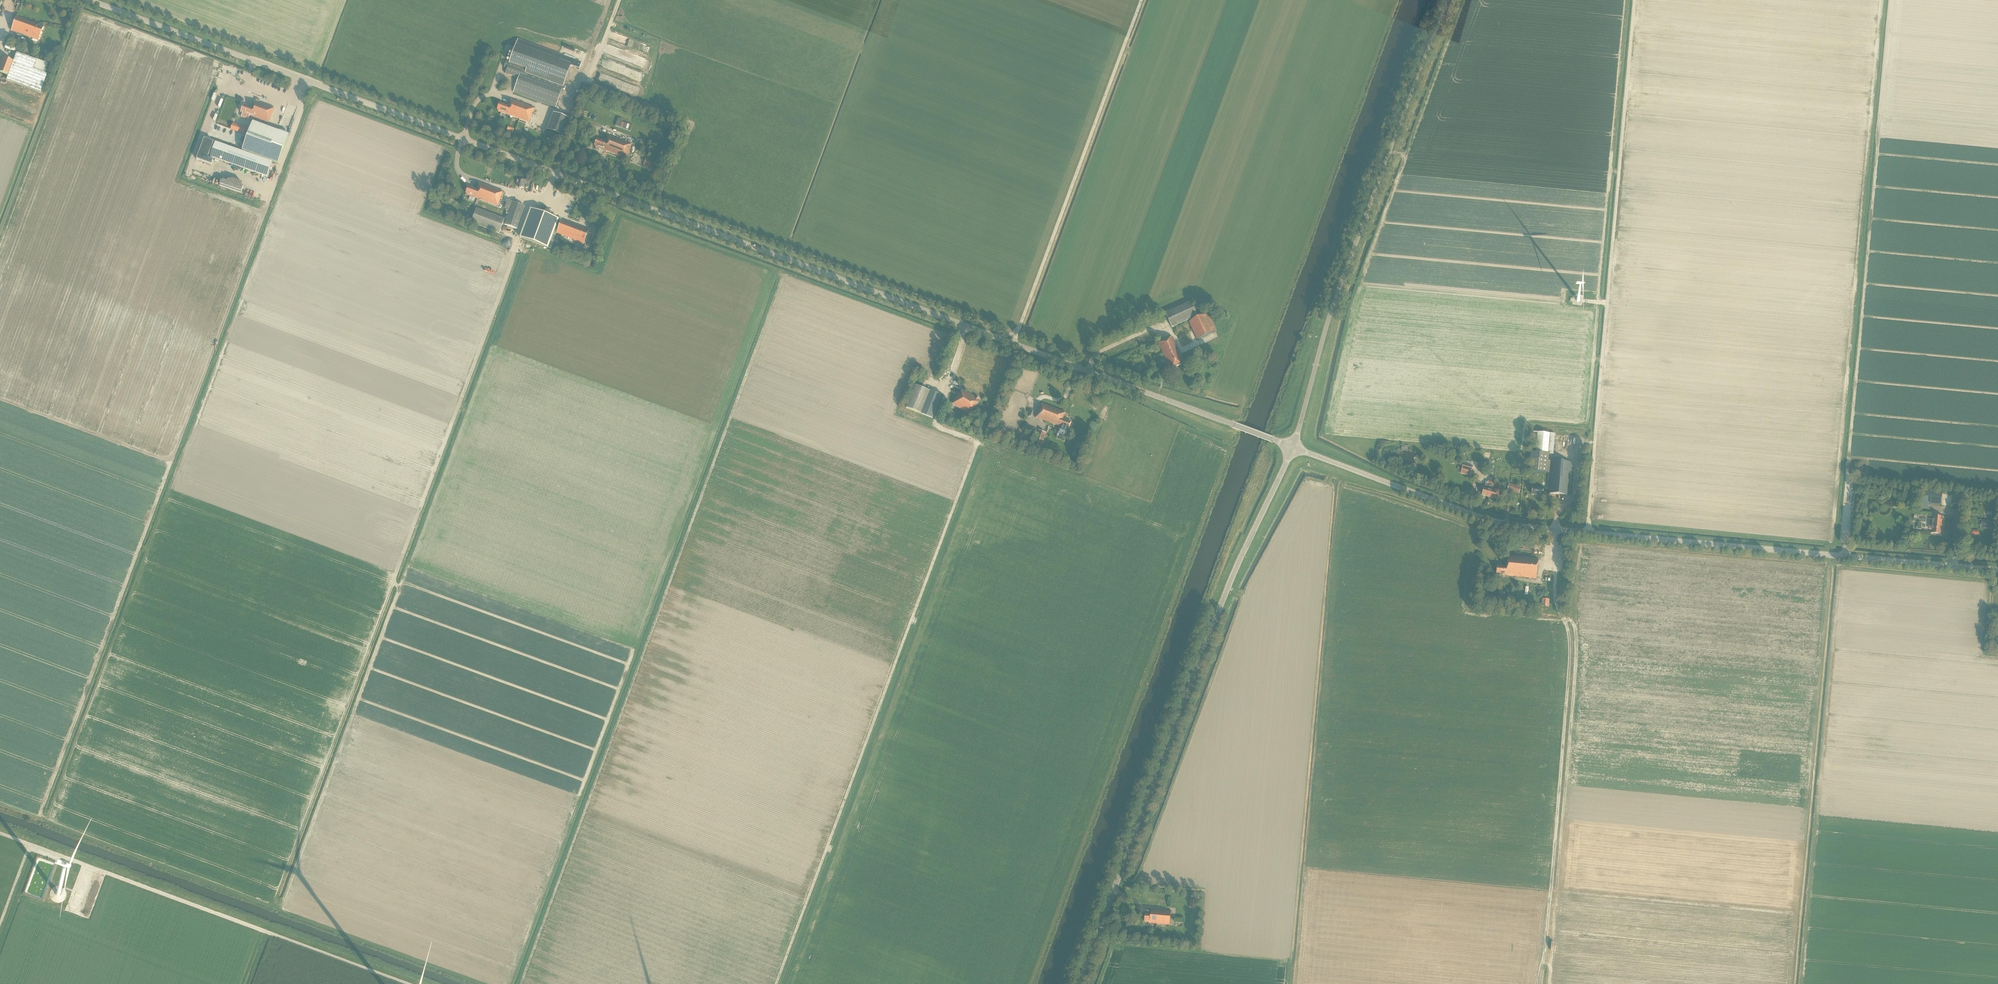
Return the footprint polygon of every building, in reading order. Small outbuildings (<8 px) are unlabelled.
[(11,31),(38,41),(44,26),(17,16),(11,31)] [(506,62),(504,67),(507,69),(505,74),(519,79),(513,92),(556,108),(571,67),(571,66),(579,69),(581,63),(559,55),(518,40),(515,46),(509,63),(506,62)] [(8,76),(6,80),(41,93),(47,74),(46,74),(47,70),(46,70),(48,64),(36,59),(36,60),(16,53),(13,61),(0,57),(0,73),(8,76)] [(631,97),(634,85),(623,82),(620,95),(631,97)] [(499,110),(498,111),(529,123),(535,108),(511,99),(508,105),(500,102),(497,109),(499,110)] [(241,112),(269,123),(275,108),(255,101),(252,107),(244,104),(241,112)] [(286,129),(294,106),(286,103),(278,127),(286,129)] [(569,120),(553,114),(547,130),(563,137),(569,120)] [(613,125),(626,130),(628,124),(618,121),(619,119),(616,118),(613,125)] [(243,150),(243,151),(278,164),(289,136),(253,122),(243,150)] [(245,134),(247,129),(233,124),(231,129),(245,134)] [(632,144),(612,137),(608,135),(606,141),(597,138),(594,146),(602,148),(602,150),(626,159),(632,144)] [(204,138),(197,159),(212,165),(214,160),(208,158),(214,142),(204,138)] [(273,162),(244,152),(216,143),(211,158),(268,177),(273,162)] [(644,165),(651,168),(653,161),(646,158),(644,165)] [(239,190),(240,186),(226,182),(225,185),(239,190)] [(468,186),(466,193),(467,194),(467,195),(498,206),(504,192),(480,183),(477,190),(468,186)] [(505,225),(517,229),(525,206),(513,202),(505,225)] [(471,223),(499,233),(505,219),(477,208),(471,223)] [(519,238),(548,249),(559,220),(530,209),(519,238)] [(557,234),(583,244),(589,229),(562,219),(557,234)] [(1191,302),(1166,314),(1172,327),(1197,316),(1191,302)] [(1208,313),(1189,322),(1197,340),(1217,331),(1208,313)] [(1172,337),(1159,344),(1170,370),(1184,363),(1172,337)] [(943,395),(931,391),(915,385),(907,408),(922,414),(934,418),(943,395)] [(964,414),(969,417),(980,399),(976,397),(963,390),(953,404),(965,412),(964,414)] [(1065,412),(1042,404),(1037,418),(1060,427),(1058,433),(1066,436),(1071,422),(1065,420),(1066,419),(1065,417),(1064,416),(1065,412)] [(1034,445),(1041,448),(1047,433),(1040,430),(1034,445)] [(1533,432),(1529,471),(1548,473),(1549,461),(1549,454),(1551,434),(1533,432)] [(1532,488),(1531,495),(1544,496),(1544,493),(1548,493),(1548,494),(1569,496),(1572,463),(1550,461),(1549,473),(1548,489),(1532,488)] [(1472,472),(1473,467),(1464,464),(1461,473),(1468,475),(1469,472),(1472,472)] [(1482,495),(1489,497),(1491,490),(1492,486),(1493,482),(1488,480),(1487,484),(1485,484),(1484,489),(1481,488),(1480,492),(1483,493),(1482,495)] [(1508,490),(1519,494),(1521,487),(1510,484),(1508,490)] [(1491,490),(1489,497),(1497,499),(1500,490),(1495,489),(1495,491),(1491,490)] [(1920,490),(1918,508),(1928,509),(1929,504),(1942,505),(1943,492),(1920,490)] [(1931,533),(1944,534),(1945,517),(1933,516),(1931,533)] [(1982,521),(1982,525),(1987,526),(1987,528),(1991,529),(1992,522),(1982,521)] [(1498,566),(1497,574),(1507,575),(1507,576),(1536,579),(1538,559),(1508,556),(1507,568),(1502,567),(1502,566),(1498,566)] [(1543,598),(1542,606),(1550,606),(1550,599),(1543,598)] [(1189,907),(1197,908),(1198,900),(1190,900),(1189,907)] [(1149,923),(1170,925),(1171,911),(1152,910),(1152,914),(1145,914),(1145,921),(1149,922),(1149,923)]
